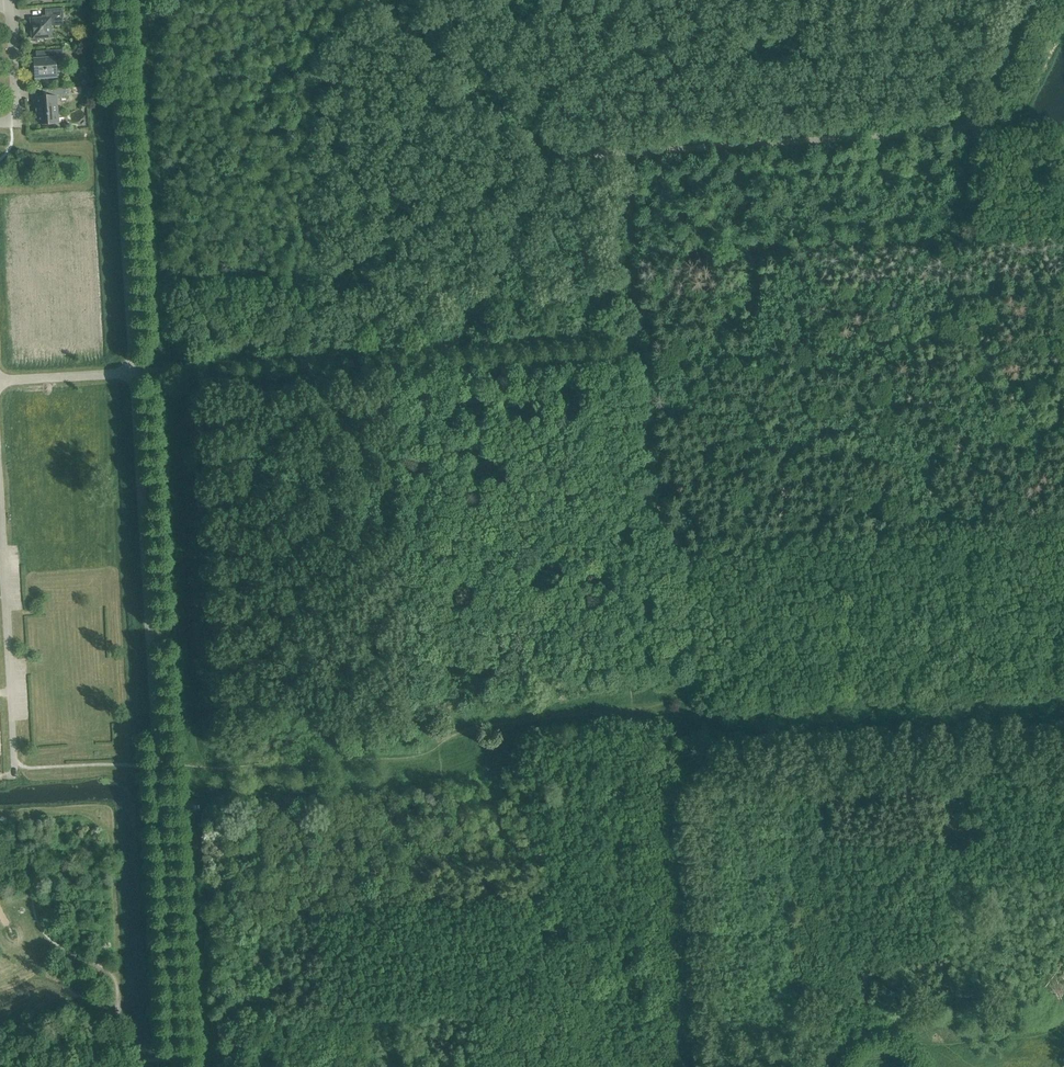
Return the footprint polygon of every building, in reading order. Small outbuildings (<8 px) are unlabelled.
[(30,19),(32,39),(52,37),(51,26),(64,25),(62,8),(45,9),(45,18),(30,19)] [(33,59),(35,79),(57,77),(56,66),(63,65),(62,49),(45,51),(46,56),(44,58),(33,59)] [(53,97),(36,98),(36,105),(38,105),(38,113),(37,114),(38,124),(44,124),(44,125),(51,124),(51,123),(58,123),(56,97),(69,96),(68,88),(53,89),(53,97)]
